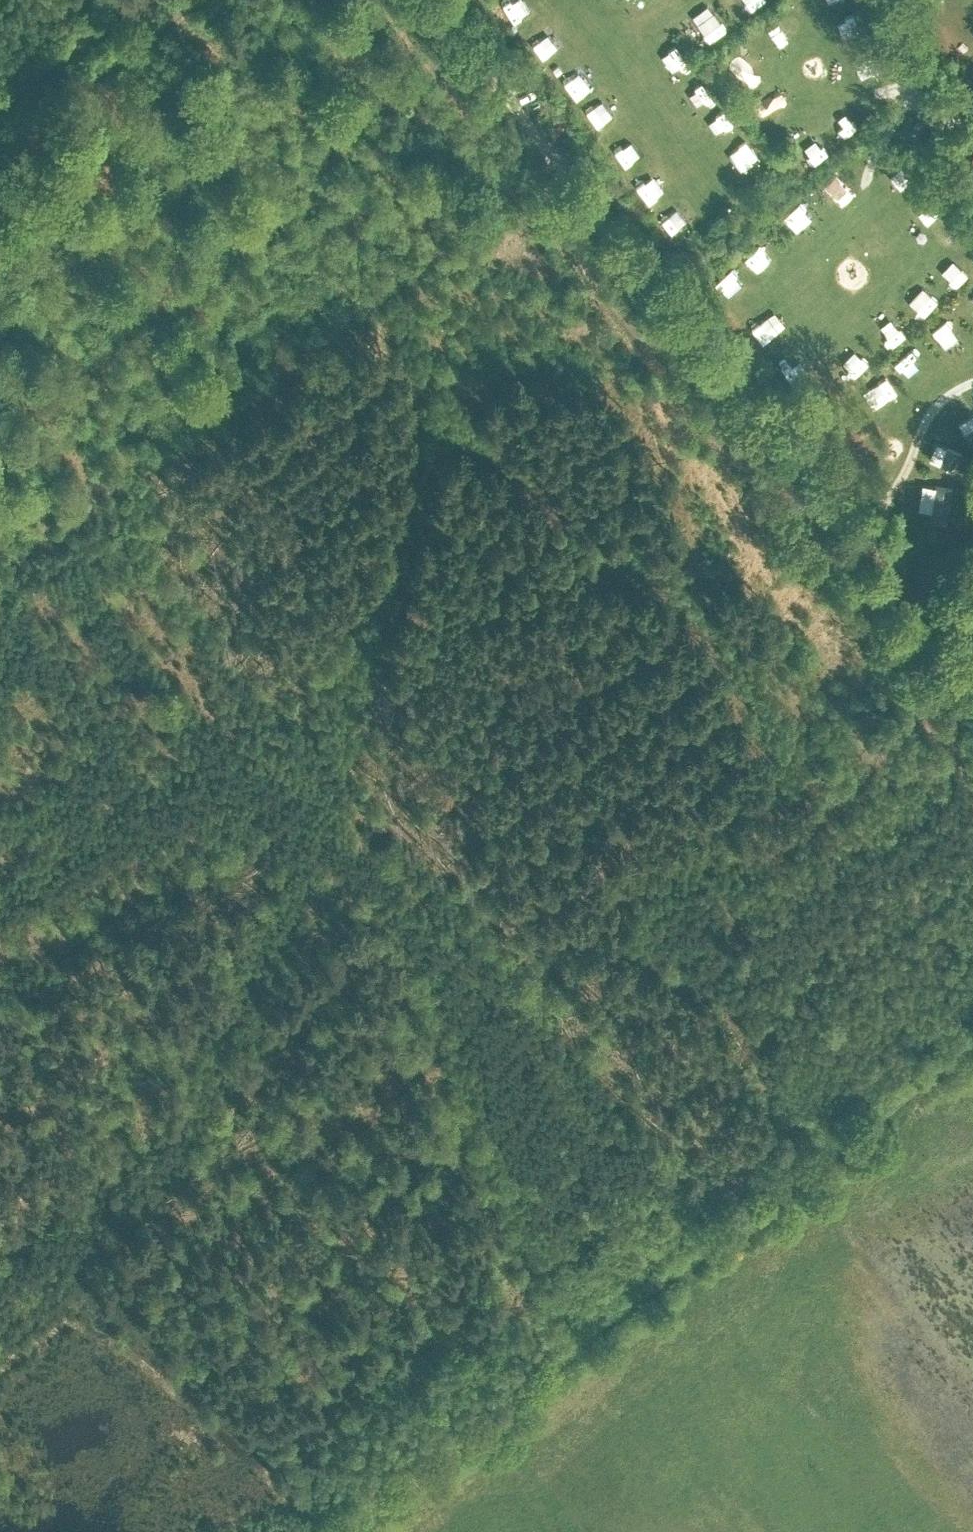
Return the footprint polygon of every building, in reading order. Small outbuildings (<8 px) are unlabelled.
[(709,2),(709,0),(690,0),(693,8),(709,2)] [(532,85),(546,76),(535,59),(521,69),(532,85)] [(585,131),(572,140),(583,156),(596,147),(585,131)] [(818,174),(840,164),(835,152),(812,161),(818,174)] [(869,193),(883,185),(875,172),(861,180),(869,193)] [(794,210),(812,196),(797,178),(780,191),(794,210)] [(631,219),(647,211),(639,196),(624,204),(631,219)] [(940,325),(954,316),(936,289),(922,298),(940,325)] [(903,322),(896,337),(926,353),(934,337),(903,322)] [(889,363),(851,361),(850,379),(888,381),(889,363)]
